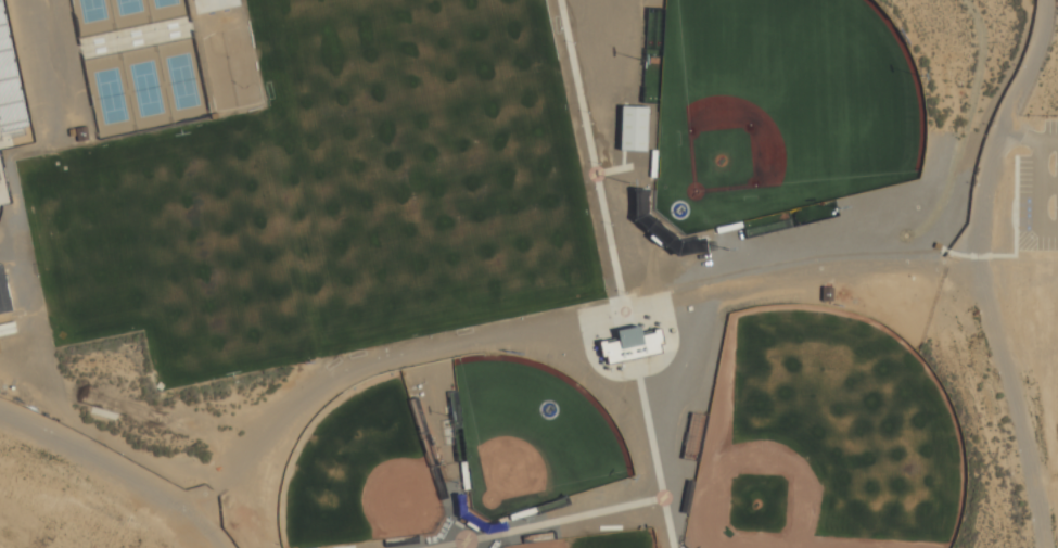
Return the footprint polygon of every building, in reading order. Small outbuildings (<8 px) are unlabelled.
[(25,125),(0,131),(0,6),(25,125)] [(620,106),(646,107),(645,152),(619,151),(620,106)] [(74,128),(85,126),(87,139),(76,141),(74,128)] [(714,242),(715,251),(708,251),(706,243),(714,242)] [(933,242),(940,244),(939,251),(931,248),(933,242)] [(10,311),(0,314),(0,269),(10,311)] [(820,288),(831,288),(831,301),(819,301),(820,288)] [(651,331),(658,330),(661,344),(659,344),(658,346),(659,352),(607,364),(604,357),(601,357),(598,343),(604,342),(604,345),(616,342),(614,332),(638,328),(640,336),(652,334),(651,331)] [(447,527),(442,524),(447,515),(452,519),(447,527)] [(441,526),(445,531),(437,538),(433,534),(441,526)]
